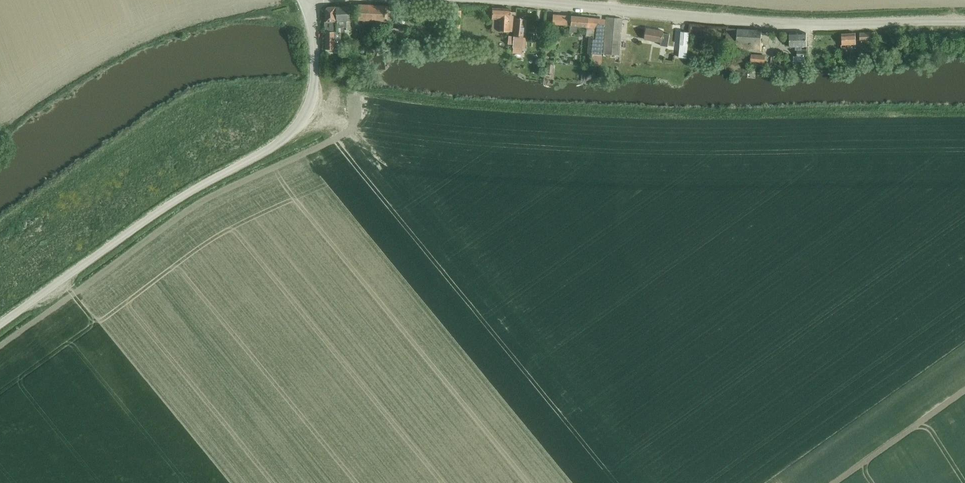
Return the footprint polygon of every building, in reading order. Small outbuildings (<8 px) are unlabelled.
[(387,22),(388,6),(357,5),(357,20),(387,22)] [(350,39),(349,30),(350,30),(350,21),(349,21),(348,6),(335,7),(336,32),(340,32),(340,35),(344,34),(345,39),(350,39)] [(324,22),(325,54),(332,54),(332,51),(340,51),(340,35),(340,32),(336,32),(335,7),(328,7),(325,11),(325,22),(324,22)] [(497,19),(497,31),(508,32),(509,9),(491,9),(491,19),(497,19)] [(458,33),(459,11),(451,11),(451,33),(458,33)] [(601,55),(604,22),(586,20),(587,18),(552,14),(551,24),(585,27),(585,35),(593,36),(591,54),(601,55)] [(513,41),(512,47),(522,48),(524,48),(525,35),(522,35),(524,19),(515,18),(513,41)] [(618,56),(621,19),(606,18),(603,54),(618,56)] [(667,47),(669,35),(662,34),(663,31),(646,29),(644,40),(661,42),(660,46),(667,47)] [(736,43),(736,50),(760,51),(761,31),(737,29),(727,29),(726,43),(736,43)] [(682,32),(679,57),(686,58),(689,32),(682,32)] [(860,41),(874,40),(874,32),(860,33),(860,41)] [(794,57),(794,62),(804,62),(804,57),(806,57),(806,49),(801,49),(801,46),(806,46),(806,33),(789,33),(789,46),(795,46),(795,50),(797,50),(797,57),(794,57)] [(851,44),(856,44),(855,33),(842,34),(843,45),(841,45),(841,50),(851,49),(851,44)] [(752,55),(751,61),(765,63),(765,56),(752,55)]
